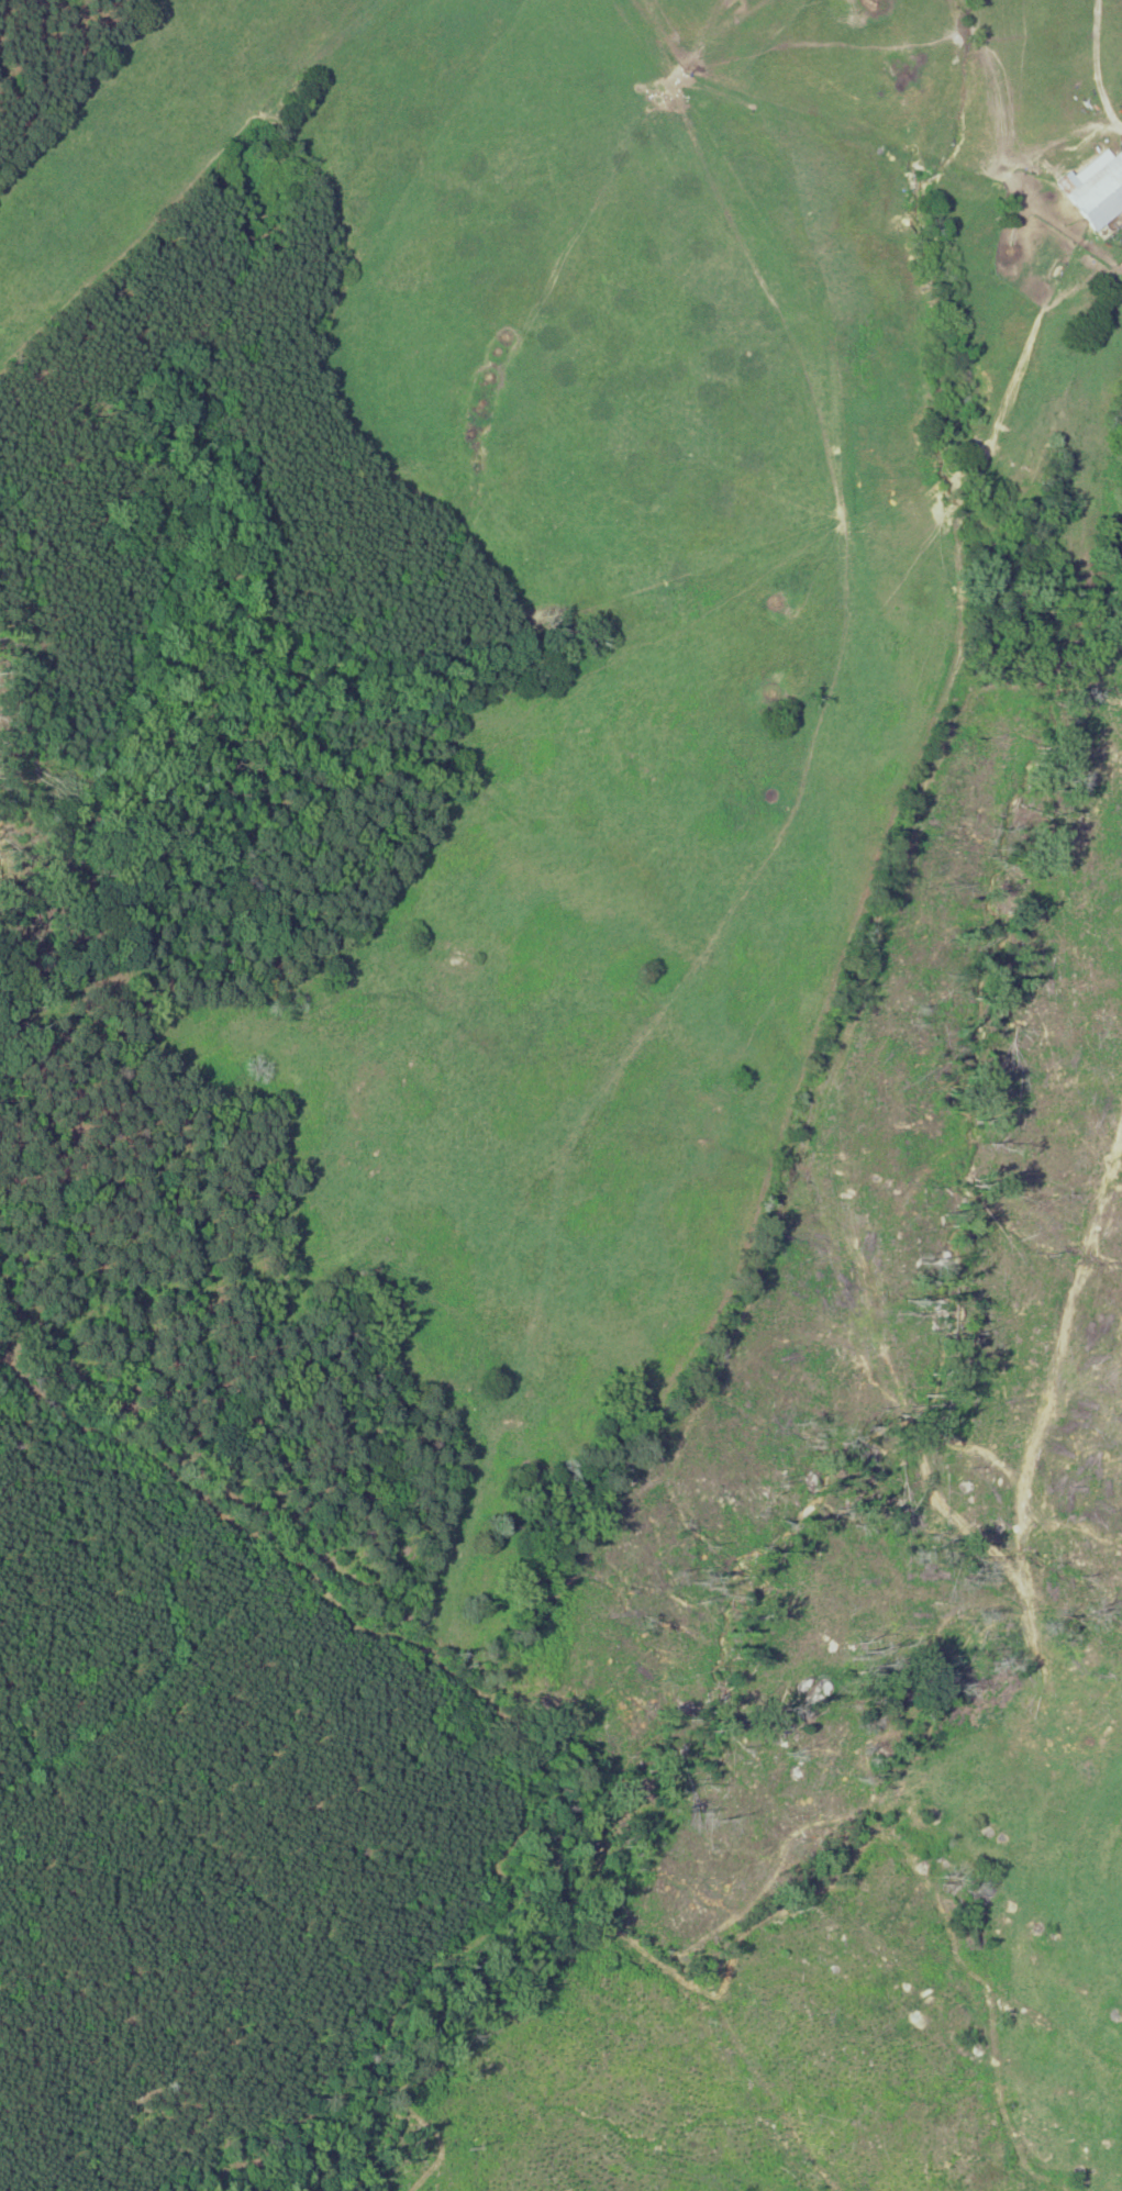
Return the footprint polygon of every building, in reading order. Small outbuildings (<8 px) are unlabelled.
[(1081,182),(1072,169),(1057,180),(1095,230),(1121,210),(1121,152),(1081,182)]
